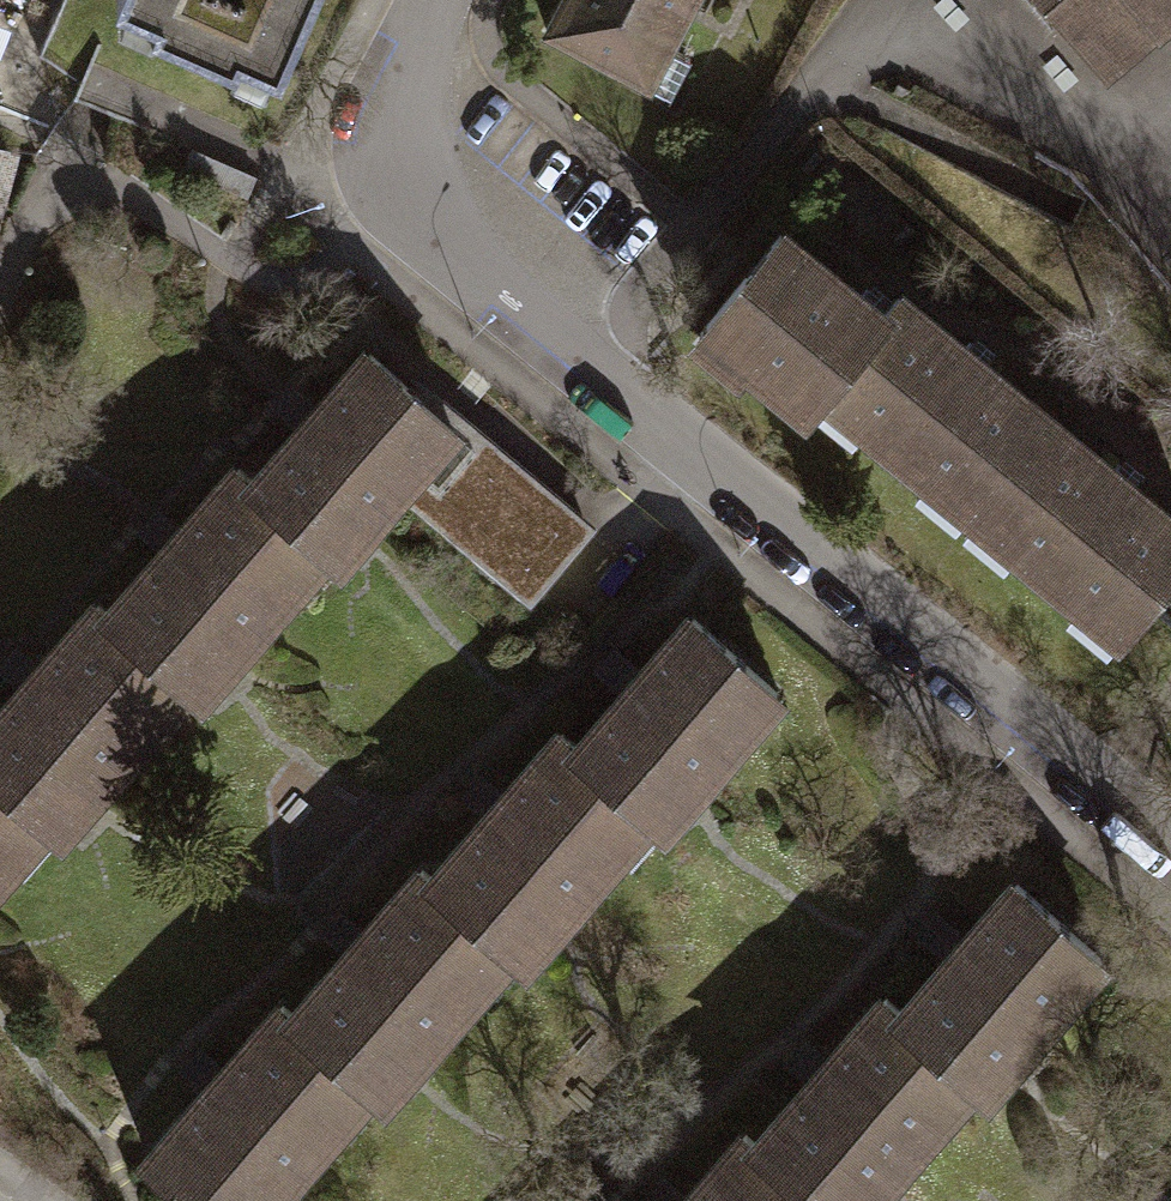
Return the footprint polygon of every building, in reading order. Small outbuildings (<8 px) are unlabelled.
[(269,63),(297,0),(125,0),(269,63)] [(692,0),(558,0),(544,25),(649,81),(692,0)] [(1099,74),(1170,12),(1170,0),(1035,0),(1099,74)] [(781,227),(701,324),(808,411),(822,393),(887,313),(781,227)] [(822,393),(969,513),(1048,417),(901,297),(887,313),(822,393)] [(414,491),(469,430),(370,340),(250,470),(339,552),(349,561),(414,491)] [(1117,638),(1170,573),(1170,519),(1048,417),(969,513),(1117,638)] [(469,430),(414,491),(538,585),(592,531),(469,430)] [(204,698),(339,552),(250,470),(237,459),(103,606),(196,691),(204,698)] [(196,691),(103,606),(91,595),(0,694),(0,775),(54,825),(64,834),(196,691)] [(682,822),(802,691),(703,601),(583,732),(672,813),(682,822)] [(538,959),(672,813),(583,732),(571,721),(436,867),(530,952),(538,959)] [(54,825),(0,775),(0,884),(54,825)] [(398,1096),(530,952),(436,867),(425,856),(293,1000),(388,1086),(398,1096)] [(990,1103),(1110,973),(1011,882),(891,1013),(980,1094),(990,1103)] [(388,1086),(293,1000),(283,990),(154,1131),(231,1200),(282,1200),(388,1086)] [(980,1094),(891,1013),(878,1002),(744,1148),(802,1200),(882,1200),(980,1094)] [(744,1148),(732,1138),(674,1200),(802,1200),(744,1148)]
